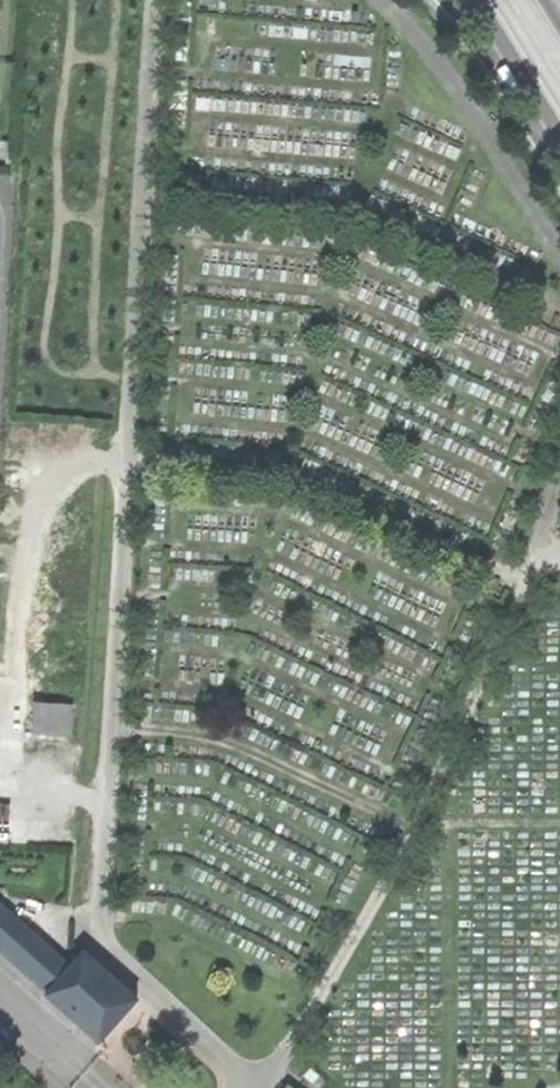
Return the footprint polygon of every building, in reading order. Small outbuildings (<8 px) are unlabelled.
[(38,734),(68,736),(70,709),(39,707),(38,734)] [(99,1044),(134,1005),(132,1003),(133,1002),(129,999),(130,997),(84,956),(71,970),(0,906),(0,951),(49,995),(48,997),(80,1027),(99,1044)]
